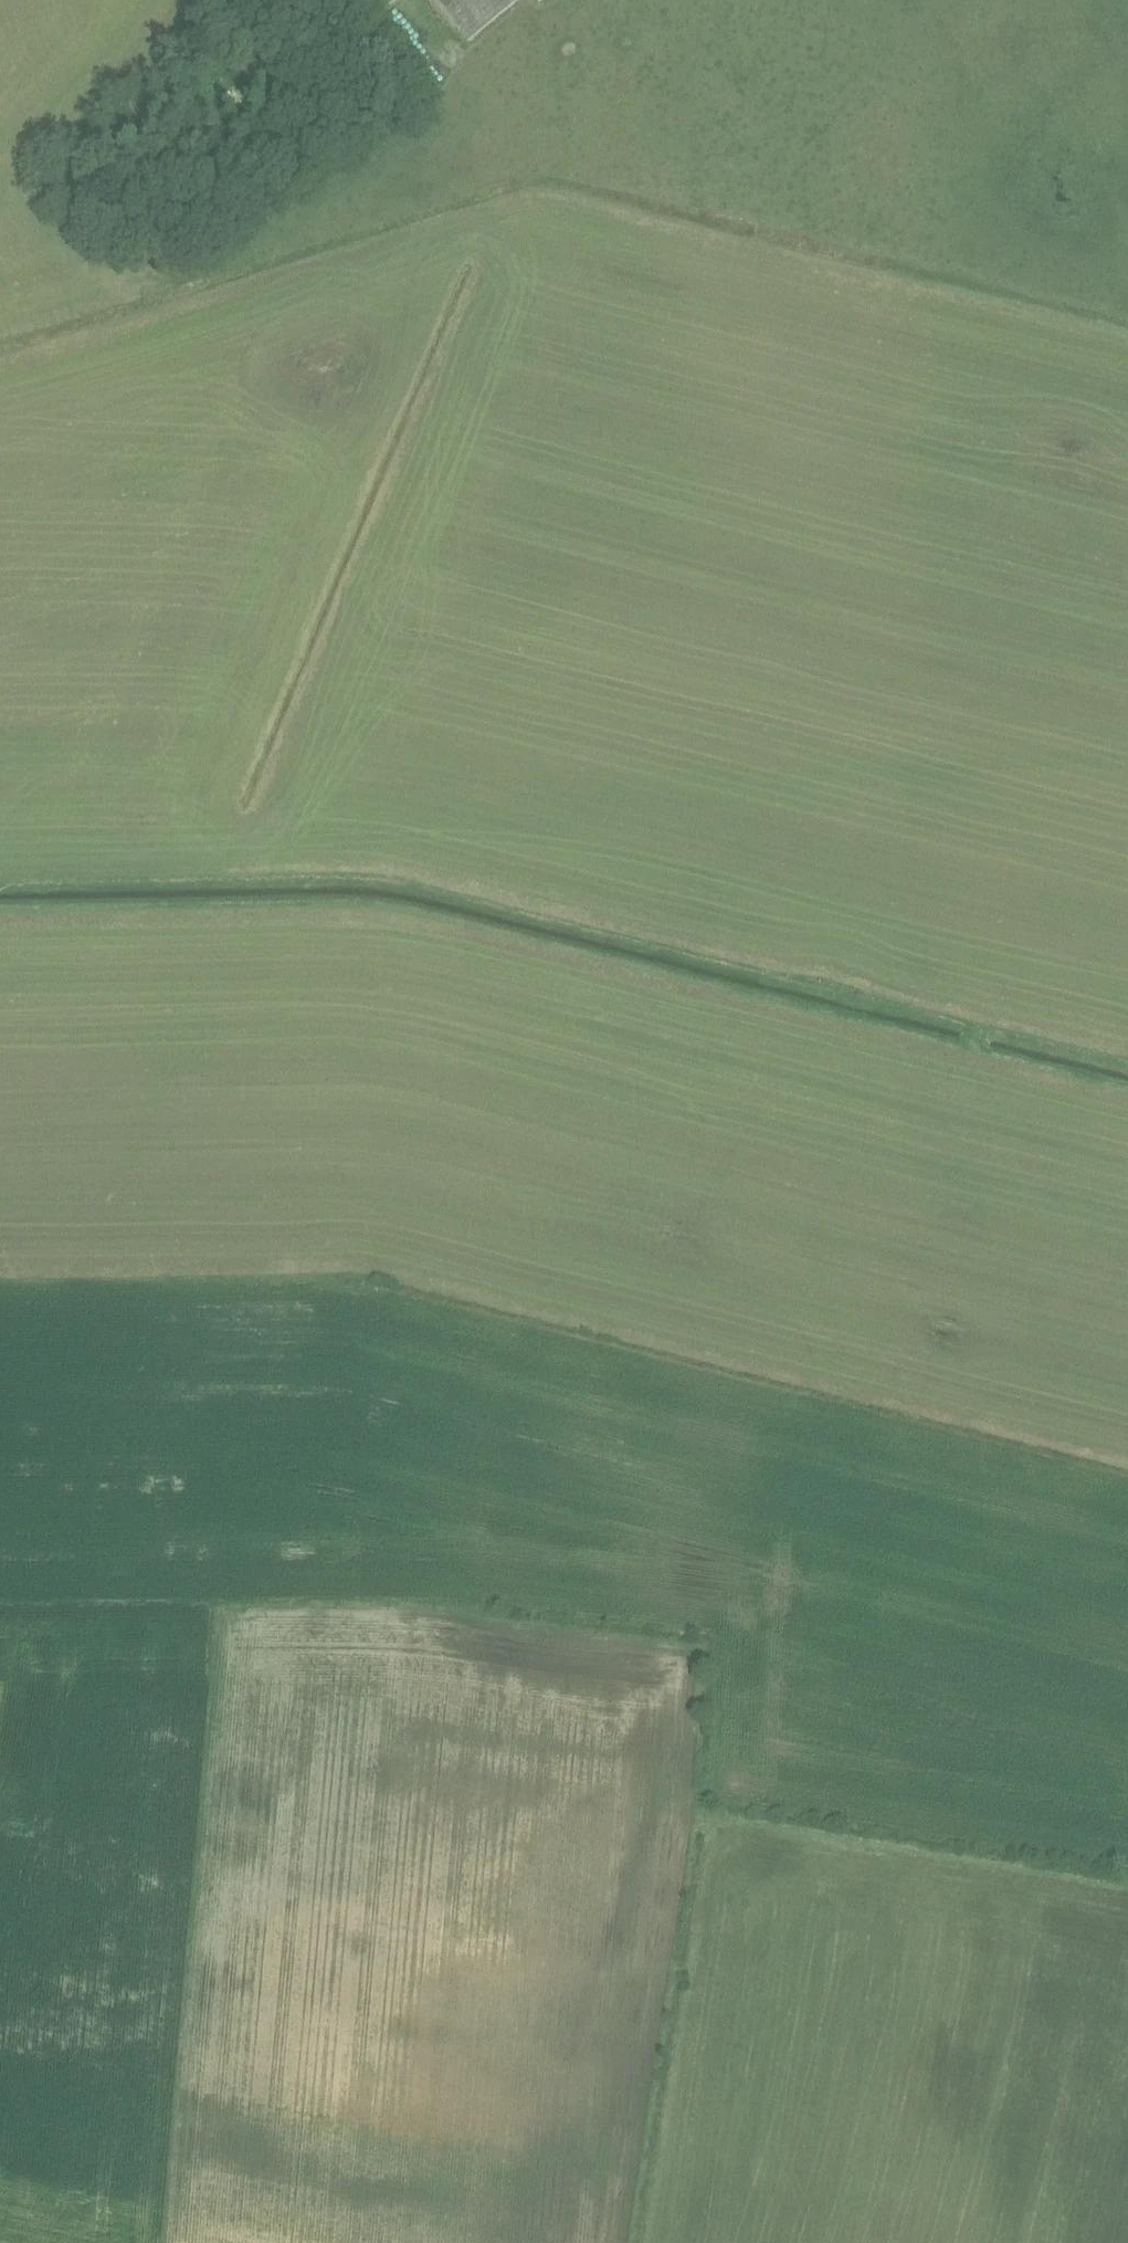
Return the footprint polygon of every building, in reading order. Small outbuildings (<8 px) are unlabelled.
[(520,0),(434,0),(470,42),(520,0)]
